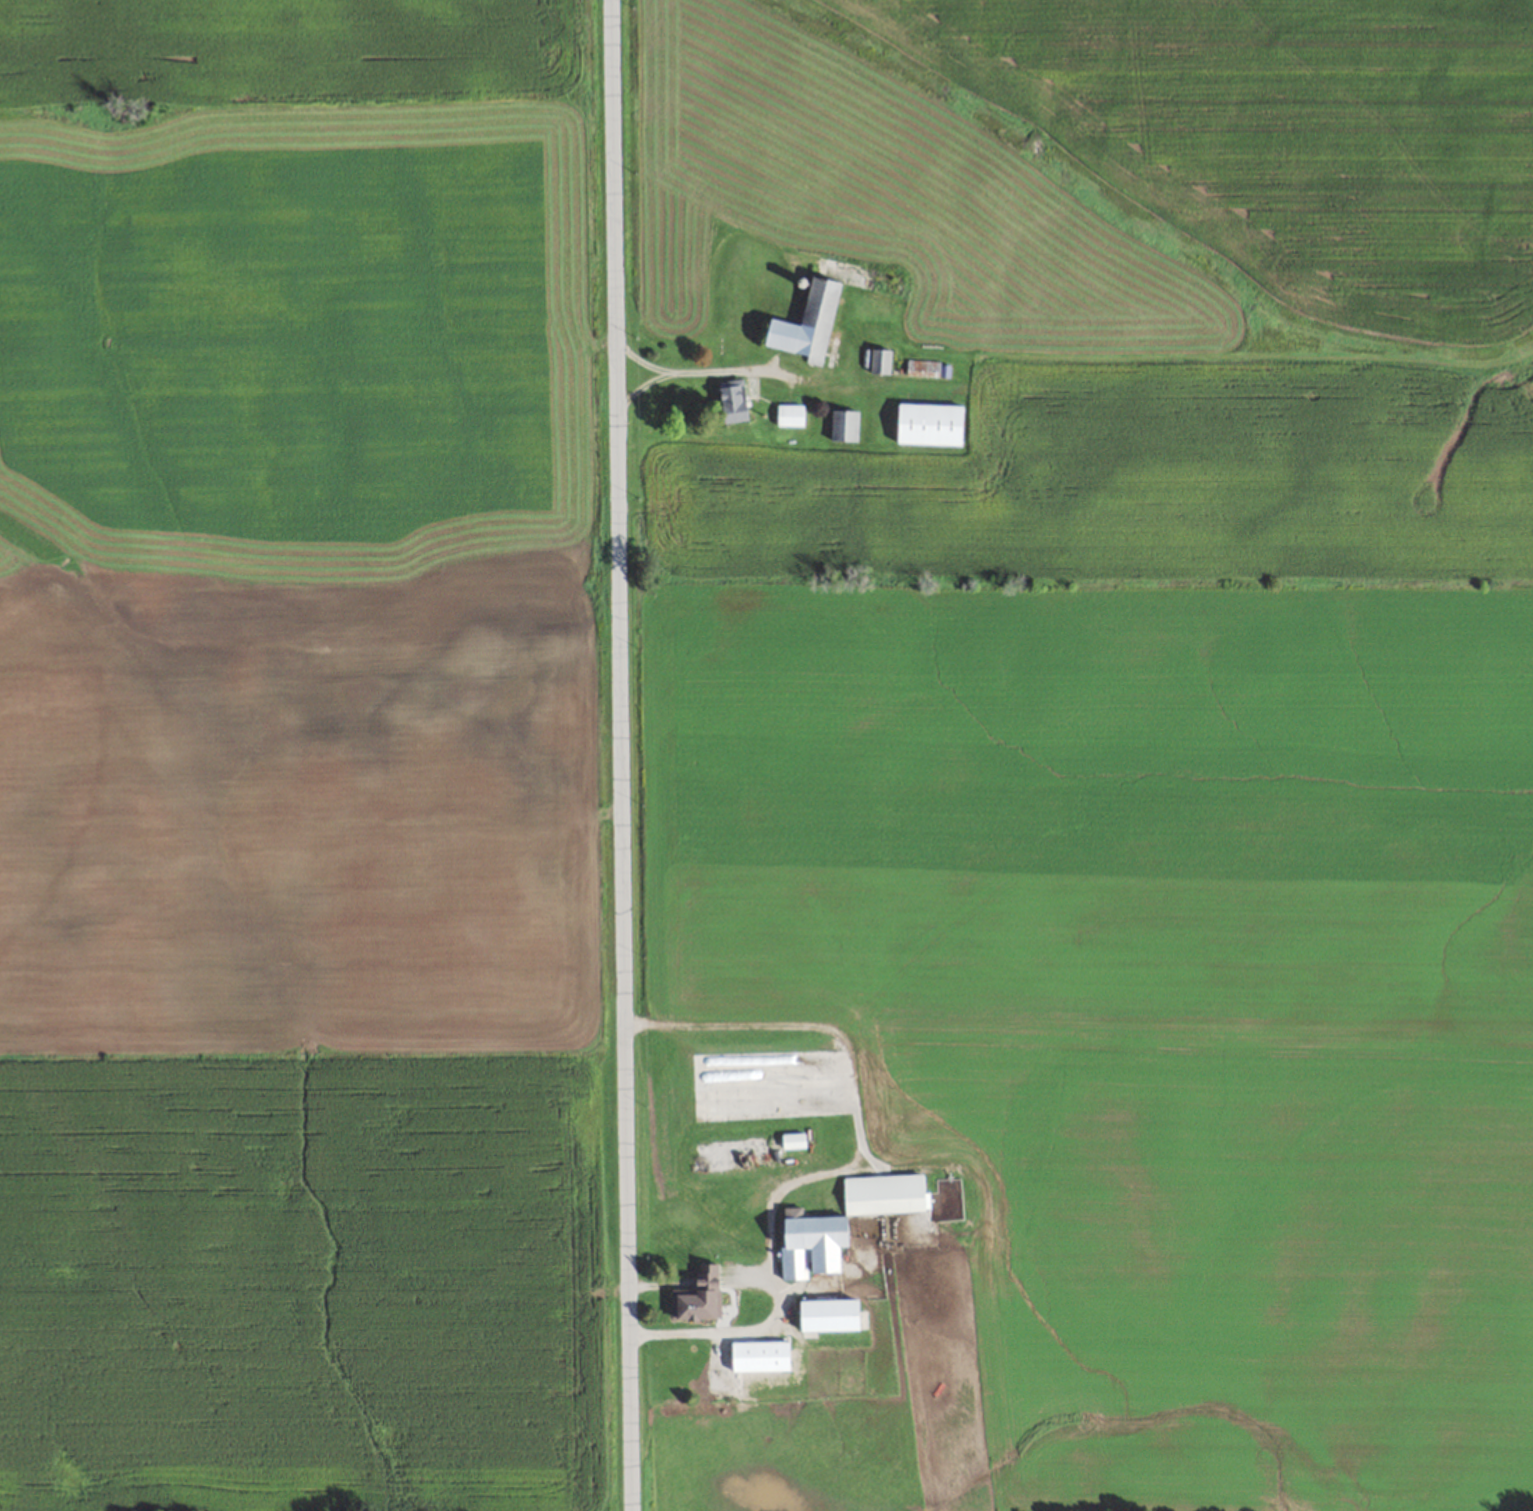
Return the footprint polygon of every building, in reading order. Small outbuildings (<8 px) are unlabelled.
[(768,346),(808,353),(806,362),(826,366),(842,281),(813,276),(804,324),(773,318),(768,346)] [(891,349),(871,349),(871,373),(891,373),(891,349)] [(749,420),(744,378),(719,381),(724,422),(749,420)] [(804,404),(777,404),(777,426),(804,426),(804,404)] [(898,443),(963,444),(964,405),(898,404),(898,443)] [(831,441),(858,441),(858,410),(831,410),(831,441)] [(696,1144),(697,1166),(782,1163),(782,1149),(806,1147),(806,1132),(782,1133),(782,1140),(696,1144)] [(844,1177),(845,1217),(802,1218),(802,1207),(784,1208),(785,1248),(781,1248),(782,1281),(806,1280),(805,1250),(812,1250),(812,1275),(843,1274),(842,1248),(852,1248),(850,1215),(926,1212),(924,1174),(844,1177)] [(678,1295),(678,1320),(709,1320),(709,1295),(678,1295)] [(861,1332),(861,1301),(801,1301),(801,1332),(861,1332)] [(791,1372),(791,1342),(732,1342),(732,1372),(791,1372)]
